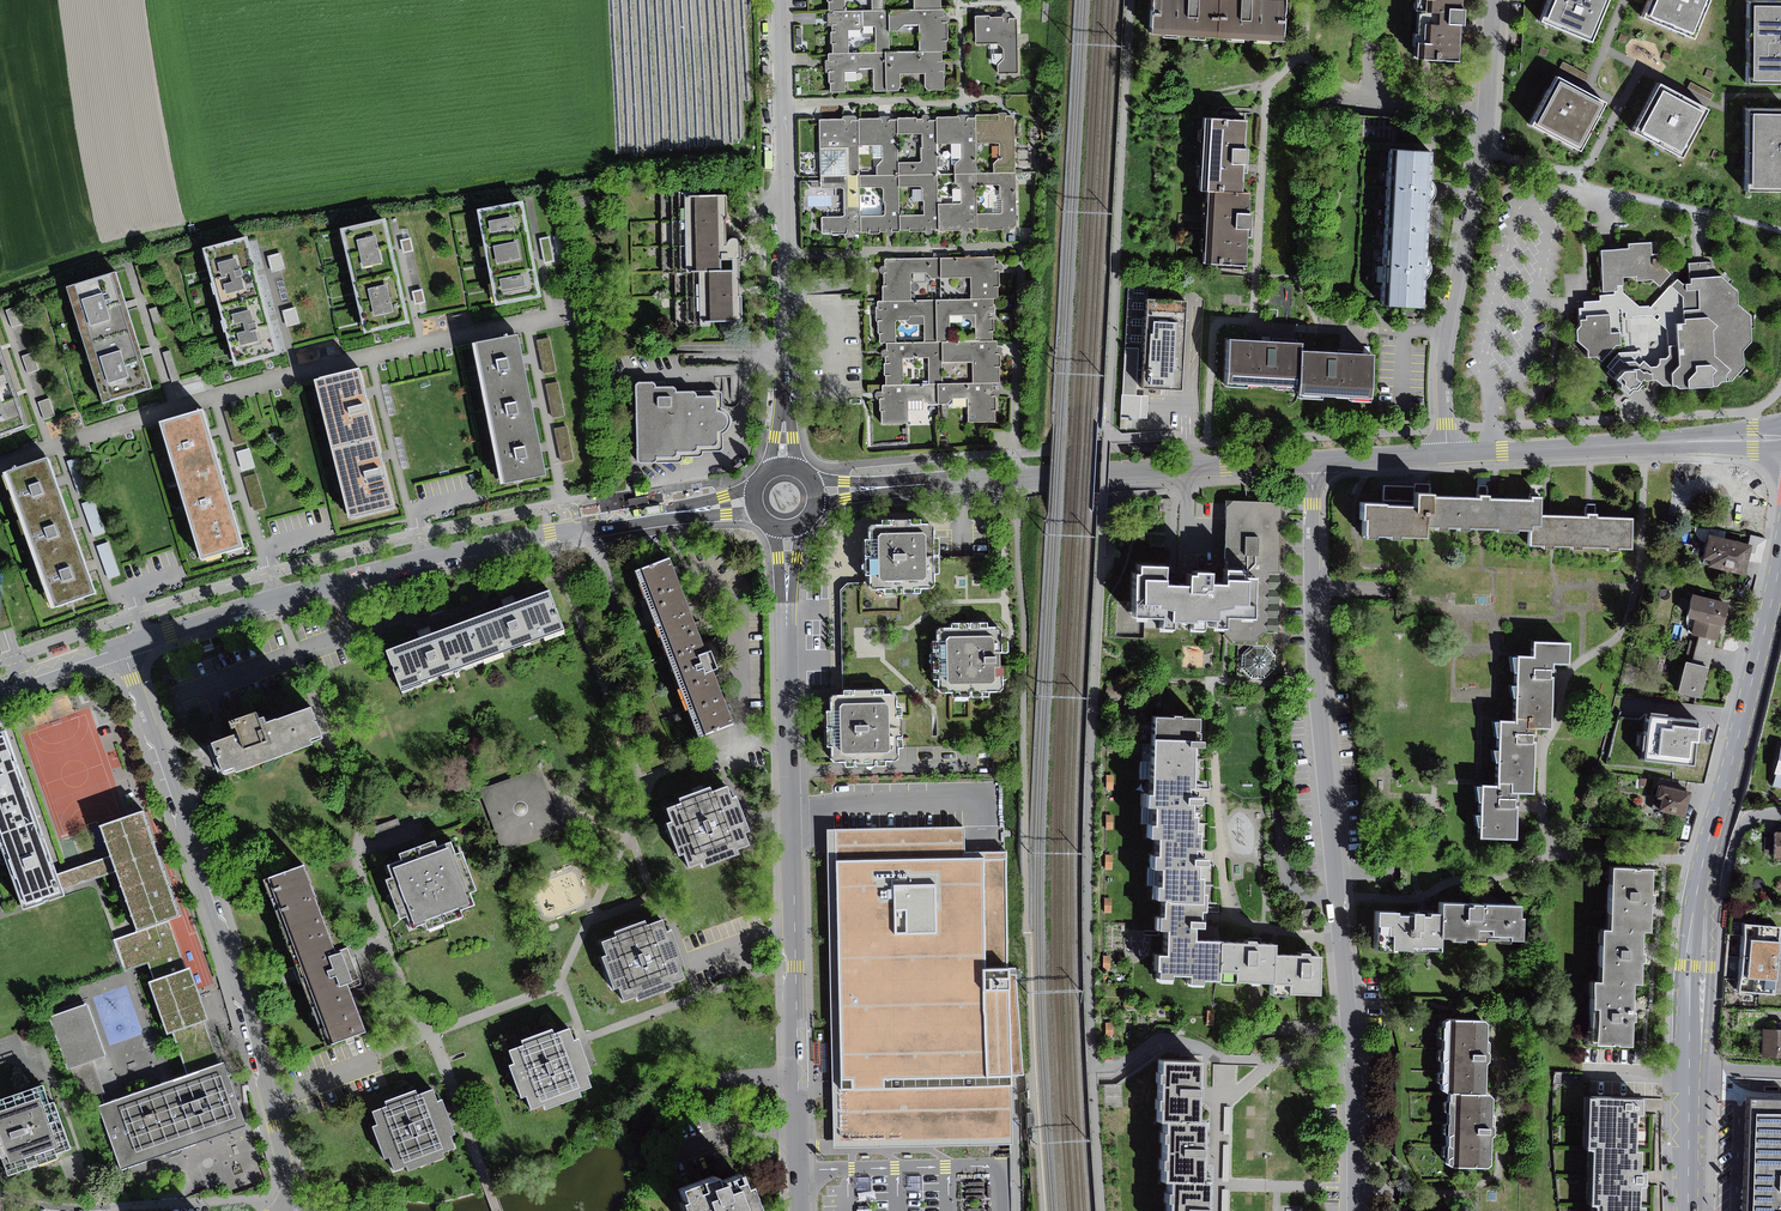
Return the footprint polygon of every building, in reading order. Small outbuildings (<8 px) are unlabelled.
[(845,11),(845,0),(827,0),(827,1),(828,1),(829,1),(829,10),(829,11),(830,11),(834,11),(845,11)] [(872,11),(885,10),(884,0),(872,0),(872,11)] [(915,10),(941,9),(941,0),(915,0),(915,10)] [(1220,39),(1222,0),(1156,0),(1154,35),(1220,39)] [(1220,39),(1286,42),(1288,0),(1280,0),(1222,0),(1220,39)] [(1414,11),(1419,11),(1417,36),(1414,36),(1413,46),(1417,46),(1416,60),(1457,63),(1459,30),(1459,27),(1463,27),(1464,10),(1461,10),(1462,0),(1415,0),(1414,11)] [(1608,0),(1548,0),(1539,20),(1590,42),(1608,0)] [(1693,39),(1709,0),(1648,0),(1641,18),(1693,39)] [(1780,84),(1780,2),(1747,2),(1746,84),(1780,84)] [(915,10),(888,10),(889,31),(898,31),(904,25),(918,25),(919,52),(942,51),(946,51),(947,50),(947,41),(948,41),(948,40),(948,23),(948,22),(946,22),(943,22),(943,19),(943,17),(944,17),(945,17),(944,10),(944,9),(943,9),(941,9),(915,10)] [(833,44),(833,53),(849,53),(848,30),(860,30),(862,26),(875,26),(875,27),(876,28),(876,53),(885,52),(889,52),(889,31),(888,10),(885,10),(872,11),(845,11),(834,11),(834,14),(836,14),(836,19),(836,25),(833,25),(832,25),(832,32),(831,32),(831,33),(831,43),(832,44),(833,44)] [(976,17),(975,18),(976,44),(998,43),(1004,48),(1005,59),(998,66),(999,73),(1000,74),(1018,73),(1018,72),(1017,19),(1017,18),(1016,18),(1011,18),(1009,19),(1009,20),(1009,22),(1006,22),(1004,22),(1004,19),(1003,17),(990,17),(990,16),(989,16),(977,16),(976,17)] [(1621,34),(1618,40),(1625,43),(1627,36),(1621,34)] [(1542,47),(1539,53),(1545,56),(1548,49),(1542,47)] [(889,52),(885,52),(886,91),(898,91),(899,91),(899,90),(899,88),(900,88),(900,74),(925,73),(925,87),(926,87),(927,88),(927,89),(927,90),(928,90),(943,90),(944,90),(944,89),(944,72),(944,71),(943,71),(940,71),(940,66),(939,61),(941,61),(942,61),(942,51),(919,52),(889,52)] [(831,82),(831,91),(832,92),(844,92),(845,91),(844,71),(857,71),(858,70),(858,67),(873,68),(874,69),(874,70),(874,90),(875,91),(876,91),(886,91),(885,52),(876,53),(849,53),(833,53),(829,54),(828,55),(829,60),(829,61),(830,61),(833,61),(833,66),(833,71),(830,71),(829,72),(829,82),(830,82),(831,82)] [(1563,62),(1560,67),(1585,81),(1588,75),(1563,62)] [(1707,69),(1705,76),(1712,79),(1714,72),(1707,69)] [(1578,151),(1604,104),(1555,77),(1529,125),(1578,151)] [(1691,82),(1687,88),(1710,101),(1714,95),(1691,82)] [(1632,131),(1680,157),(1705,110),(1657,84),(1632,131)] [(1780,190),(1780,109),(1746,109),(1745,190),(1780,190)] [(976,115),(976,118),(976,143),(999,143),(1000,143),(1000,144),(1000,157),(994,164),(994,173),(1015,173),(1015,118),(1014,117),(1012,116),(1006,116),(1006,121),(1003,121),(1000,121),(1000,116),(999,115),(999,114),(977,115),(976,115)] [(937,118),(937,120),(937,144),(961,143),(961,159),(955,165),(955,174),(976,173),(976,143),(976,118),(969,118),(968,118),(967,119),(967,121),(964,121),(960,121),(960,119),(960,118),(959,117),(958,117),(938,117),(937,117),(937,118)] [(859,119),(859,120),(859,145),(881,144),(882,145),(883,145),(883,146),(883,160),(877,166),(877,175),(899,175),(899,163),(898,134),(898,119),(890,119),(889,120),(889,121),(889,123),(886,123),(882,123),(882,120),(881,119),(880,118),(860,119),(859,119)] [(898,119),(898,134),(921,133),(922,134),(923,135),(923,148),(922,148),(922,160),(922,161),(921,162),(919,162),(899,163),(899,175),(938,175),(937,144),(937,120),(929,120),(929,121),(929,122),(926,122),(923,122),(923,120),(923,119),(922,119),(917,119),(917,118),(916,118),(899,118),(898,119)] [(1199,189),(1205,190),(1239,191),(1241,163),(1245,164),(1246,148),(1242,148),(1243,120),(1203,118),(1199,189)] [(821,120),(822,176),(860,176),(859,145),(859,120),(853,120),(851,121),(851,123),(848,123),(846,123),(845,121),(845,120),(844,119),(821,120)] [(1714,150),(1712,156),(1718,159),(1721,152),(1714,150)] [(1433,152),(1395,151),(1393,228),(1428,230),(1430,203),(1432,203),(1434,201),(1436,199),(1437,196),(1438,192),(1438,188),(1437,186),(1435,184),(1434,182),(1431,182),(1433,152)] [(939,204),(940,229),(940,230),(940,231),(941,231),(960,230),(961,230),(962,229),(962,228),(966,228),(970,228),(971,228),(978,228),(977,214),(977,185),(976,173),(955,174),(955,182),(962,188),(962,201),(962,202),(961,203),(960,203),(939,204)] [(977,214),(978,228),(987,228),(987,229),(987,230),(988,230),(1002,230),(1003,230),(1003,229),(1003,226),(1006,226),(1009,226),(1009,227),(1010,227),(1013,227),(1014,227),(1015,226),(1016,225),(1016,223),(1015,173),(994,173),(976,173),(977,185),(998,184),(999,185),(1000,186),(1001,187),(1001,199),(1002,199),(1002,212),(1002,213),(1001,213),(977,214)] [(861,216),(861,232),(869,233),(870,234),(879,234),(880,233),(880,232),(886,232),(887,231),(887,229),(889,229),(892,229),(892,231),(892,232),(893,232),(899,232),(899,231),(899,230),(900,230),(900,215),(899,187),(899,175),(877,175),(860,176),(860,187),(881,187),(882,187),(883,188),(884,189),(884,201),(886,202),(885,214),(885,215),(884,216),(883,216),(861,216)] [(938,175),(899,175),(899,187),(920,187),(921,187),(922,188),(923,189),(923,200),(924,200),(924,215),(900,215),(900,230),(910,230),(910,231),(911,232),(925,231),(926,231),(926,230),(926,228),(929,228),(931,228),(931,229),(932,229),(940,229),(939,204),(938,175)] [(822,219),(822,232),(823,233),(831,233),(832,234),(833,234),(845,235),(847,234),(848,233),(848,230),(850,230),(853,230),(853,231),(853,232),(854,233),(861,232),(861,216),(860,187),(860,176),(822,176),(822,188),(842,188),(844,188),(845,190),(845,215),(844,216),(843,217),(823,217),(822,218),(822,219)] [(1201,263),(1243,265),(1245,228),(1249,229),(1250,213),(1246,213),(1247,192),(1239,191),(1205,190),(1201,263)] [(688,196),(686,199),(688,272),(702,272),(702,326),(710,326),(711,325),(712,322),(741,321),(742,320),(743,318),(742,296),(740,295),(740,294),(740,260),(742,260),(741,242),(739,240),(737,239),(734,238),(731,239),(729,240),(728,243),(728,246),(726,246),(726,222),(728,221),(728,219),(727,197),(727,196),(726,196),(690,196),(688,196)] [(524,203),(482,210),(498,305),(540,298),(536,273),(524,203)] [(385,220),(341,230),(353,282),(397,272),(392,248),(385,220)] [(1428,230),(1393,228),(1391,306),(1424,309),(1426,279),(1428,279),(1431,277),(1432,275),(1433,272),(1434,269),(1434,267),(1433,264),(1432,262),(1430,261),(1427,261),(1428,230)] [(560,235),(554,236),(557,254),(563,253),(560,235)] [(550,236),(539,238),(545,263),(555,261),(550,236)] [(248,237),(204,248),(221,308),(264,296),(257,268),(248,237)] [(412,238),(401,240),(404,253),(415,250),(412,238)] [(1605,251),(1601,251),(1604,291),(1615,291),(1618,291),(1617,285),(1623,285),(1623,277),(1637,276),(1637,281),(1653,280),(1660,287),(1672,274),(1659,263),(1658,241),(1630,243),(1630,249),(1605,251)] [(280,252),(266,256),(271,272),(285,269),(280,252)] [(994,257),(940,258),(941,278),(971,277),(972,299),(994,299),(997,299),(998,298),(999,297),(999,287),(1000,287),(1000,286),(1000,272),(999,271),(998,270),(995,270),(995,268),(995,266),(996,265),(996,264),(996,258),(995,257),(994,257)] [(882,287),(883,301),(911,300),(911,274),(911,273),(912,272),(926,272),(932,278),(941,278),(940,258),(886,259),(885,260),(885,267),(886,267),(887,267),(887,269),(887,273),(885,273),(884,273),(884,285),(883,286),(882,287)] [(1722,382),(1732,381),(1745,367),(1744,351),(1753,342),(1750,315),(1739,305),(1738,291),(1722,277),(1709,278),(1708,263),(1695,264),(1690,264),(1692,284),(1684,285),(1678,280),(1672,287),(1670,286),(1651,307),(1649,306),(1640,306),(1623,292),(1623,285),(1617,285),(1618,291),(1615,291),(1615,295),(1601,296),(1601,301),(1585,303),(1585,309),(1581,309),(1582,326),(1579,330),(1579,342),(1589,350),(1590,357),(1597,357),(1604,362),(1617,345),(1622,345),(1622,331),(1620,331),(1620,309),(1622,309),(1622,312),(1627,312),(1627,317),(1652,316),(1668,330),(1670,355),(1667,359),(1660,359),(1661,363),(1659,366),(1651,367),(1641,359),(1641,352),(1620,353),(1609,367),(1612,370),(1610,373),(1624,384),(1624,389),(1631,395),(1635,391),(1640,391),(1646,385),(1642,382),(1645,378),(1648,381),(1657,380),(1664,386),(1678,386),(1682,388),(1718,387),(1722,382)] [(143,264),(135,266),(144,297),(152,295),(143,264)] [(116,272),(75,285),(93,343),(134,330),(127,307),(116,272)] [(397,272),(353,282),(365,335),(409,325),(404,301),(397,272)] [(284,280),(278,281),(282,299),(289,298),(284,280)] [(1145,283),(1130,283),(1127,343),(1142,344),(1145,283)] [(111,401),(75,285),(67,287),(103,403),(111,401)] [(423,288),(412,291),(415,304),(426,302),(423,288)] [(264,296),(221,308),(237,367),(280,355),(273,326),(264,296)] [(972,299),(937,300),(937,341),(942,341),(949,341),(949,315),(975,315),(976,341),(993,341),(993,331),(994,331),(994,330),(994,319),(994,318),(993,318),(991,318),(991,314),(995,314),(995,313),(995,305),(995,304),(994,304),(994,299),(972,299)] [(881,343),(886,342),(896,342),(895,322),(896,321),(897,320),(908,320),(909,319),(910,319),(910,316),(922,316),(924,316),(924,317),(925,341),(937,341),(937,300),(911,300),(883,301),(879,301),(878,302),(877,303),(878,307),(877,307),(876,308),(877,321),(878,321),(879,333),(879,334),(880,334),(880,342),(881,343)] [(1184,391),(1190,303),(1150,300),(1144,388),(1184,391)] [(17,307),(6,311),(13,327),(23,323),(17,307)] [(157,307),(149,309),(158,339),(166,336),(157,307)] [(296,307),(283,310),(287,327),(301,323),(296,307)] [(134,330),(93,343),(111,401),(152,388),(142,354),(134,330)] [(474,346),(483,392),(527,383),(523,361),(518,337),(474,346)] [(550,338),(538,340),(544,374),(557,371),(550,338)] [(1298,390),(1299,351),(1300,343),(1266,341),(1228,340),(1226,386),(1245,387),(1245,383),(1273,384),(1273,389),(1298,390)] [(938,384),(943,384),(943,363),(942,341),(937,341),(925,341),(896,342),(886,342),(887,349),(887,350),(888,351),(888,354),(889,356),(886,356),(885,357),(885,358),(886,363),(885,364),(884,365),(885,374),(885,375),(886,376),(886,386),(904,385),(903,358),(914,358),(914,356),(916,356),(917,357),(917,358),(928,358),(929,384),(938,384)] [(949,341),(942,341),(943,363),(950,363),(957,355),(973,355),(973,383),(993,382),(999,382),(1000,381),(1000,367),(1002,367),(1002,352),(1002,347),(997,347),(997,341),(996,341),(993,341),(976,341),(949,341)] [(1139,348),(1126,347),(1124,395),(1137,396),(1139,348)] [(170,350),(163,353),(172,382),(179,380),(170,350)] [(1372,354),(1299,351),(1298,390),(1297,398),(1319,398),(1320,394),(1349,395),(1349,400),(1370,401),(1372,354)] [(28,354),(23,356),(28,373),(39,369),(34,352),(28,354)] [(360,369),(316,380),(333,449),(377,438),(366,393),(360,369)] [(0,374),(0,436),(26,427),(14,395),(6,372),(0,374)] [(559,382),(546,385),(553,418),(565,415),(559,382)] [(636,385),(635,387),(638,460),(639,461),(641,463),(655,462),(657,462),(658,460),(658,457),(674,457),(676,456),(677,456),(677,454),(677,450),(695,450),(696,449),(697,448),(698,447),(715,446),(717,445),(718,445),(718,443),(717,432),(722,431),(725,429),(727,426),(728,424),(728,420),(728,418),(726,415),(724,413),(722,411),(718,411),(718,400),(717,398),(716,397),(714,396),(697,396),(697,394),(695,392),(693,392),(677,392),(676,390),(675,388),(672,387),(656,387),(656,385),(655,383),(652,382),(638,382),(637,383),(636,385)] [(945,384),(938,384),(939,404),(947,404),(953,397),(967,397),(968,398),(969,400),(969,421),(969,422),(970,422),(994,422),(995,422),(996,421),(996,411),(997,411),(997,410),(997,397),(996,396),(995,396),(992,396),(992,393),(992,390),(993,390),(993,382),(973,383),(945,384)] [(389,383),(383,385),(390,415),(396,413),(389,383)] [(483,392),(493,438),(537,429),(532,404),(527,383),(483,392)] [(882,411),(882,424),(883,424),(907,424),(908,423),(908,398),(924,398),(930,405),(939,404),(938,384),(929,384),(904,385),(886,386),(884,385),(883,386),(882,387),(882,392),(883,393),(884,393),(884,396),(884,398),(881,398),(880,399),(880,410),(881,411),(882,411)] [(1137,396),(1124,395),(1122,417),(1128,418),(1147,418),(1148,397),(1137,396)] [(50,398),(38,402),(44,420),(56,416),(50,398)] [(203,410),(160,423),(181,491),(224,478),(210,434),(203,410)] [(1128,418),(1122,417),(1120,417),(1120,429),(1128,429),(1128,418)] [(568,425),(555,428),(562,462),(575,459),(568,425)] [(493,438),(502,483),(546,474),(541,449),(537,429),(493,438)] [(277,432),(266,435),(269,446),(280,443),(277,432)] [(402,436),(395,438),(402,469),(409,467),(402,436)] [(377,438),(333,449),(350,519),(395,508),(382,456),(377,438)] [(949,439),(941,439),(941,447),(949,447),(949,439)] [(249,448),(237,452),(242,470),(255,466),(249,448)] [(48,458),(7,473),(22,517),(64,503),(56,480),(48,458)] [(79,494),(90,490),(79,458),(67,462),(79,494)] [(257,473),(244,477),(254,511),(267,507),(257,473)] [(224,478),(181,491),(202,560),(245,547),(231,501),(224,478)] [(1428,513),(1433,513),(1434,496),(1434,493),(1416,493),(1416,500),(1416,506),(1386,506),(1386,504),(1362,503),(1361,521),(1364,521),(1364,539),(1377,540),(1378,537),(1387,537),(1387,541),(1402,541),(1402,538),(1427,538),(1428,526),(1428,513)] [(1467,527),(1495,528),(1496,498),(1488,498),(1488,495),(1482,495),(1477,495),(1477,497),(1434,496),(1433,513),(1428,513),(1428,526),(1435,526),(1435,530),(1446,530),(1446,527),(1456,527),(1456,530),(1467,531),(1467,527)] [(1529,499),(1496,498),(1495,528),(1495,531),(1515,531),(1515,529),(1527,529),(1529,529),(1529,524),(1539,524),(1539,516),(1540,496),(1534,496),(1529,496),(1529,499)] [(93,537),(105,533),(94,499),(82,504),(93,537)] [(1279,633),(1282,503),(1227,501),(1226,560),(1229,562),(1228,570),(1241,570),(1241,577),(1254,577),(1253,618),(1225,618),(1224,629),(1225,633),(1233,640),(1246,641),(1258,641),(1259,638),(1264,633),(1274,633),(1279,633)] [(64,503),(22,517),(38,562),(80,548),(72,525),(64,503)] [(1584,517),(1539,516),(1539,524),(1529,524),(1529,529),(1527,529),(1526,545),(1539,546),(1539,549),(1551,549),(1551,546),(1569,546),(1569,549),(1580,549),(1580,546),(1605,547),(1605,550),(1615,550),(1615,548),(1629,548),(1630,518),(1594,517),(1594,514),(1588,513),(1584,513),(1584,517)] [(929,524),(872,525),(868,529),(867,585),(872,589),(930,588),(934,585),(933,527),(929,524)] [(1750,562),(1754,545),(1709,535),(1703,566),(1747,575),(1750,562)] [(1756,536),(1754,545),(1750,562),(1762,564),(1768,539),(1756,536)] [(109,542),(96,547),(108,579),(121,574),(109,542)] [(80,548),(38,562),(54,607),(96,592),(88,570),(80,548)] [(667,558),(634,571),(699,737),(731,724),(710,671),(717,668),(710,651),(705,653),(703,648),(667,558)] [(1225,618),(1253,618),(1254,577),(1241,577),(1241,570),(1228,570),(1224,569),(1224,584),(1210,584),(1210,573),(1194,573),(1194,576),(1188,576),(1187,586),(1164,585),(1165,565),(1137,564),(1137,573),(1132,573),(1131,618),(1160,618),(1159,629),(1171,629),(1171,621),(1189,622),(1189,631),(1202,631),(1203,620),(1211,620),(1211,628),(1224,629),(1225,618)] [(872,589),(867,585),(848,584),(841,590),(844,696),(892,695),(935,693),(936,688),(936,632),(935,588),(930,588),(872,589)] [(0,588),(0,629),(3,628),(11,626),(0,588)] [(565,630),(550,590),(511,604),(469,620),(484,660),(565,630)] [(1719,642),(1723,627),(1725,626),(1731,603),(1694,594),(1688,619),(1695,620),(1691,635),(1699,637),(1716,641),(1719,642)] [(484,660),(469,620),(426,636),(387,650),(402,691),(484,660)] [(997,627),(940,628),(936,632),(936,688),(940,692),(998,691),(1002,688),(1001,630),(997,627)] [(1258,641),(1246,641),(1245,645),(1253,645),(1243,654),(1242,668),(1252,678),(1265,679),(1275,670),(1276,655),(1267,646),(1268,646),(1268,643),(1269,643),(1269,646),(1274,646),(1274,633),(1264,633),(1259,638),(1258,641)] [(1716,641),(1699,637),(1694,656),(1711,660),(1716,641)] [(1515,698),(1515,717),(1527,718),(1527,729),(1534,729),(1550,729),(1551,663),(1567,664),(1569,644),(1533,643),(1532,657),(1517,656),(1517,658),(1510,658),(1513,673),(1516,672),(1516,686),(1509,686),(1511,697),(1515,698)] [(67,645),(51,650),(53,656),(69,651),(67,645)] [(1711,660),(1694,656),(1692,664),(1709,668),(1711,660)] [(1687,663),(1680,693),(1702,699),(1709,668),(1692,664),(1687,663)] [(1116,682),(1108,684),(1106,690),(1108,698),(1114,701),(1121,700),(1126,693),(1123,685),(1116,682)] [(844,696),(835,696),(831,701),(830,757),(834,761),(892,760),(896,757),(896,699),(892,695),(844,696)] [(240,734),(214,744),(223,769),(225,775),(239,770),(240,772),(315,745),(313,740),(324,736),(314,708),(266,726),(260,711),(230,722),(234,732),(238,730),(240,734)] [(1674,762),(1692,764),(1697,721),(1646,715),(1641,758),(1674,762)] [(1152,718),(1150,781),(1192,782),(1193,748),(1201,749),(1202,742),(1192,741),(1192,732),(1196,732),(1197,719),(1178,719),(1178,716),(1169,716),(1169,718),(1152,718)] [(1527,729),(1527,718),(1515,717),(1515,722),(1499,721),(1499,722),(1493,722),(1495,737),(1498,738),(1498,751),(1491,750),(1494,762),(1497,762),(1497,781),(1511,782),(1510,793),(1516,793),(1532,793),(1534,729),(1527,729)] [(34,813),(20,771),(6,732),(0,734),(0,825),(34,813)] [(1775,743),(1768,772),(1771,772),(1780,775),(1780,745),(1775,743)] [(223,769),(214,744),(208,746),(217,771),(223,769)] [(490,786),(485,799),(499,838),(511,844),(554,830),(558,815),(543,775),(530,772),(490,786)] [(1771,772),(1768,785),(1780,788),(1780,775),(1771,772)] [(1147,840),(1156,840),(1199,841),(1199,833),(1195,833),(1195,817),(1191,817),(1191,806),(1199,806),(1199,799),(1183,798),(1184,787),(1192,788),(1192,782),(1150,781),(1149,794),(1144,794),(1144,808),(1154,808),(1153,826),(1147,826),(1147,840)] [(1511,782),(1497,781),(1497,787),(1481,785),(1481,788),(1475,787),(1477,802),(1480,802),(1480,816),(1474,815),(1476,827),(1479,827),(1479,838),(1515,840),(1516,793),(1510,793),(1511,782)] [(676,824),(669,826),(681,856),(686,854),(691,867),(702,863),(705,868),(741,855),(739,849),(750,844),(747,834),(752,832),(738,795),(734,797),(729,786),(714,792),(712,788),(682,800),(684,806),(671,811),(676,824)] [(1659,811),(1687,818),(1692,793),(1661,786),(1658,797),(1662,798),(1659,811)] [(143,811),(100,826),(111,856),(116,871),(137,931),(169,920),(180,916),(143,811)] [(0,825),(0,842),(24,909),(64,895),(62,890),(56,875),(47,848),(34,813),(0,825)] [(828,831),(836,1147),(1012,1143),(1011,1085),(1013,1085),(1013,1074),(1023,1073),(1020,964),(1012,964),(1009,851),(966,852),(965,827),(834,830),(828,831)] [(1780,859),(1780,831),(1770,831),(1769,836),(1769,853),(1769,856),(1780,856),(1780,859)] [(1199,895),(1199,880),(1195,880),(1196,867),(1205,867),(1205,861),(1189,861),(1190,849),(1198,849),(1199,841),(1156,840),(1155,857),(1151,857),(1151,870),(1159,870),(1159,888),(1154,887),(1153,902),(1161,902),(1198,904),(1199,895)] [(402,861),(387,866),(391,877),(385,879),(400,921),(407,918),(412,929),(425,924),(428,931),(464,918),(461,910),(475,905),(469,892),(476,889),(462,853),(457,856),(452,843),(438,848),(436,841),(424,846),(400,855),(402,861)] [(116,871),(111,856),(56,875),(62,890),(116,871)] [(305,866),(266,881),(300,973),(328,1047),(367,1032),(351,988),(361,984),(348,948),(337,952),(305,866)] [(1649,870),(1608,868),(1606,931),(1640,932),(1646,932),(1647,905),(1650,905),(1651,895),(1648,895),(1649,870)] [(1163,956),(1154,956),(1153,972),(1156,972),(1156,980),(1168,980),(1168,975),(1188,976),(1188,984),(1200,985),(1200,981),(1216,981),(1218,943),(1192,942),(1193,929),(1202,930),(1202,922),(1198,922),(1199,912),(1202,912),(1203,895),(1199,895),(1198,904),(1161,902),(1161,919),(1157,919),(1156,931),(1164,932),(1163,956)] [(1517,919),(1517,906),(1481,905),(1481,907),(1479,907),(1479,904),(1469,904),(1468,906),(1464,906),(1464,903),(1438,902),(1437,914),(1437,939),(1449,939),(1449,942),(1461,942),(1461,939),(1473,939),(1473,942),(1482,942),(1482,939),(1495,939),(1495,942),(1505,942),(1505,940),(1519,940),(1519,919),(1517,919)] [(1437,939),(1437,914),(1426,914),(1426,916),(1420,916),(1420,913),(1409,913),(1409,916),(1394,916),(1394,913),(1375,913),(1374,951),(1392,951),(1392,950),(1437,951),(1437,939)] [(617,938),(605,943),(610,957),(604,959),(616,989),(621,987),(626,999),(638,995),(640,1000),(674,988),(672,983),(684,979),(679,967),(686,965),(673,930),(669,931),(665,919),(650,924),(647,918),(614,930),(617,938)] [(169,920),(137,931),(113,940),(125,972),(148,963),(154,981),(149,983),(168,1035),(173,1033),(188,1075),(220,1064),(205,1022),(209,1020),(191,968),(186,970),(169,920)] [(1737,922),(1733,989),(1768,991),(1773,925),(1737,922)] [(1640,932),(1606,931),(1599,931),(1597,985),(1629,986),(1637,986),(1638,964),(1641,964),(1641,955),(1639,955),(1640,932)] [(1271,983),(1272,956),(1272,945),(1253,945),(1253,942),(1242,941),(1242,944),(1218,943),(1216,981),(1216,984),(1231,985),(1231,982),(1271,983)] [(1297,957),(1272,956),(1271,983),(1270,996),(1284,997),(1284,994),(1316,995),(1317,957),(1307,957),(1307,954),(1297,953),(1297,957)] [(1628,1014),(1629,986),(1597,985),(1592,985),(1590,1046),(1628,1048),(1629,1024),(1632,1024),(1632,1014),(1628,1014)] [(87,1004),(50,1017),(68,1070),(105,1057),(87,1004)] [(1449,1095),(1485,1095),(1485,1065),(1488,1062),(1488,1055),(1485,1052),(1486,1026),(1482,1022),(1447,1021),(1444,1023),(1444,1027),(1438,1030),(1438,1039),(1442,1041),(1442,1050),(1437,1052),(1437,1061),(1442,1064),(1442,1072),(1437,1075),(1437,1083),(1441,1086),(1441,1091),(1447,1095),(1449,1095)] [(1780,1056),(1780,1027),(1780,1021),(1770,1021),(1770,1027),(1755,1026),(1754,1055),(1780,1056)] [(524,1046),(509,1051),(515,1065),(511,1066),(523,1098),(528,1096),(533,1109),(545,1104),(547,1109),(582,1097),(580,1091),(592,1087),(587,1075),(592,1073),(585,1054),(580,1039),(574,1041),(570,1029),(556,1035),(554,1028),(522,1040),(524,1046)] [(1225,1036),(1224,1048),(1234,1049),(1236,1037),(1225,1036)] [(1165,1123),(1199,1124),(1199,1094),(1200,1061),(1159,1061),(1159,1074),(1156,1074),(1156,1084),(1160,1084),(1159,1101),(1156,1101),(1156,1111),(1159,1111),(1158,1123),(1165,1123)] [(188,1075),(99,1107),(121,1170),(246,1125),(224,1063),(220,1064),(188,1075)] [(0,1101),(0,1160),(3,1159),(9,1176),(58,1159),(56,1154),(71,1148),(55,1102),(50,1104),(44,1086),(0,1101)] [(387,1107),(373,1112),(378,1126),(375,1127),(386,1159),(392,1157),(397,1170),(409,1165),(411,1170),(446,1158),(444,1152),(455,1148),(451,1136),(456,1134),(449,1115),(444,1100),(438,1102),(434,1090),(420,1096),(418,1089),(385,1101),(387,1107)] [(1735,1210),(1780,1210),(1780,1097),(1738,1094),(1735,1210)] [(1486,1168),(1490,1165),(1490,1138),(1493,1136),(1494,1128),(1491,1126),(1492,1098),(1488,1095),(1485,1095),(1449,1095),(1449,1101),(1444,1103),(1443,1112),(1448,1114),(1448,1124),(1443,1126),(1442,1134),(1448,1137),(1447,1146),(1442,1148),(1443,1157),(1447,1160),(1447,1165),(1451,1168),(1486,1168)] [(1641,1115),(1641,1099),(1587,1097),(1586,1149),(1592,1150),(1634,1151),(1635,1115),(1641,1115)] [(1199,1124),(1165,1123),(1165,1134),(1161,1134),(1161,1144),(1165,1144),(1165,1160),(1161,1160),(1160,1170),(1163,1170),(1163,1183),(1169,1183),(1202,1184),(1203,1153),(1203,1124),(1199,1124)] [(1224,1145),(1222,1181),(1229,1181),(1230,1145),(1224,1145)] [(1640,1151),(1634,1151),(1592,1150),(1590,1205),(1594,1205),(1636,1207),(1637,1186),(1643,1187),(1644,1173),(1639,1173),(1640,1151)] [(679,1189),(684,1201),(679,1202),(683,1210),(760,1210),(751,1186),(745,1188),(741,1174),(722,1181),(724,1185),(718,1187),(715,1177),(679,1189)] [(1169,1183),(1169,1194),(1167,1194),(1167,1204),(1169,1204),(1169,1210),(1208,1210),(1208,1184),(1202,1184),(1169,1183)]
